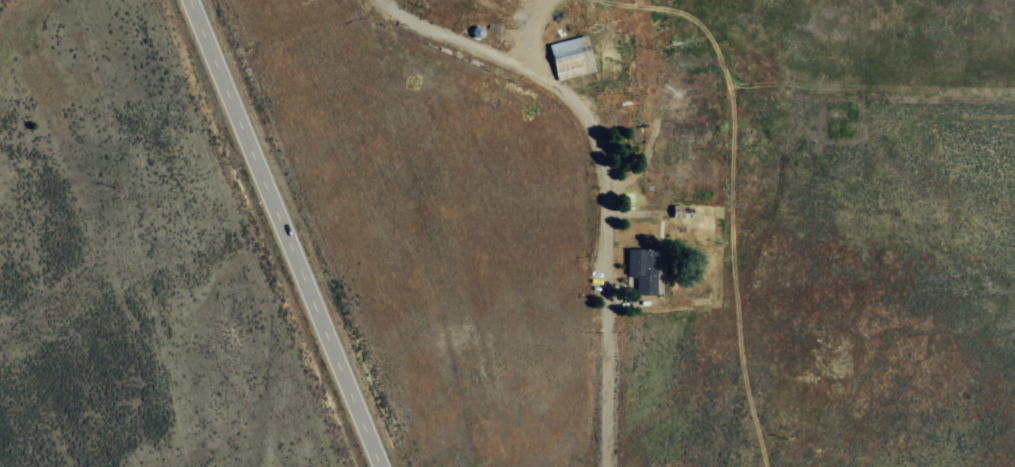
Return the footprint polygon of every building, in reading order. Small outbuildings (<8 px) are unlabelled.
[(593,71),(585,35),(547,43),(555,79),(593,71)] [(635,294),(658,294),(658,283),(664,283),(665,262),(650,261),(650,252),(626,252),(626,276),(635,277),(635,294)]
